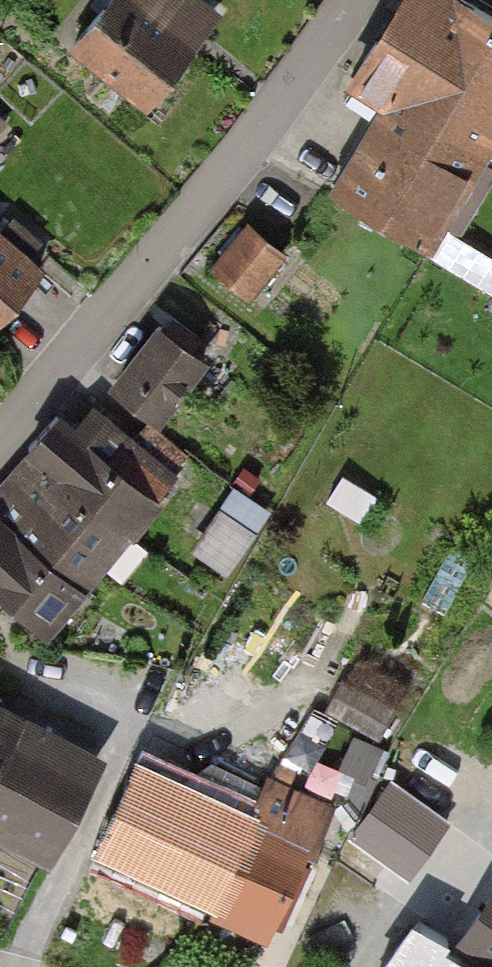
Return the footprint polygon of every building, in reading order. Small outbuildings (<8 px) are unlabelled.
[(68,51),(147,110),(202,40),(221,16),(198,0),(107,0),(68,51)] [(466,0),(403,0),(346,89),(387,115),(336,195),(423,250),(491,141),(491,17),(466,0)] [(236,213),(197,263),(245,300),(284,249),(236,213)] [(0,229),(0,308),(37,255),(0,229)] [(197,364),(143,321),(94,383),(148,426),(197,364)] [(33,635),(147,500),(53,422),(0,486),(0,608),(33,635)] [(200,545),(240,565),(274,496),(234,476),(200,545)] [(350,677),(334,703),(383,733),(399,708),(350,677)] [(35,865),(98,748),(3,697),(11,684),(0,678),(0,846),(35,865)] [(245,803),(128,749),(77,858),(263,944),(330,799),(261,768),(245,803)] [(450,824),(394,784),(352,841),(408,881),(429,852),(450,824)] [(449,952),(413,930),(386,966),(491,966),(491,885),(449,952)]
